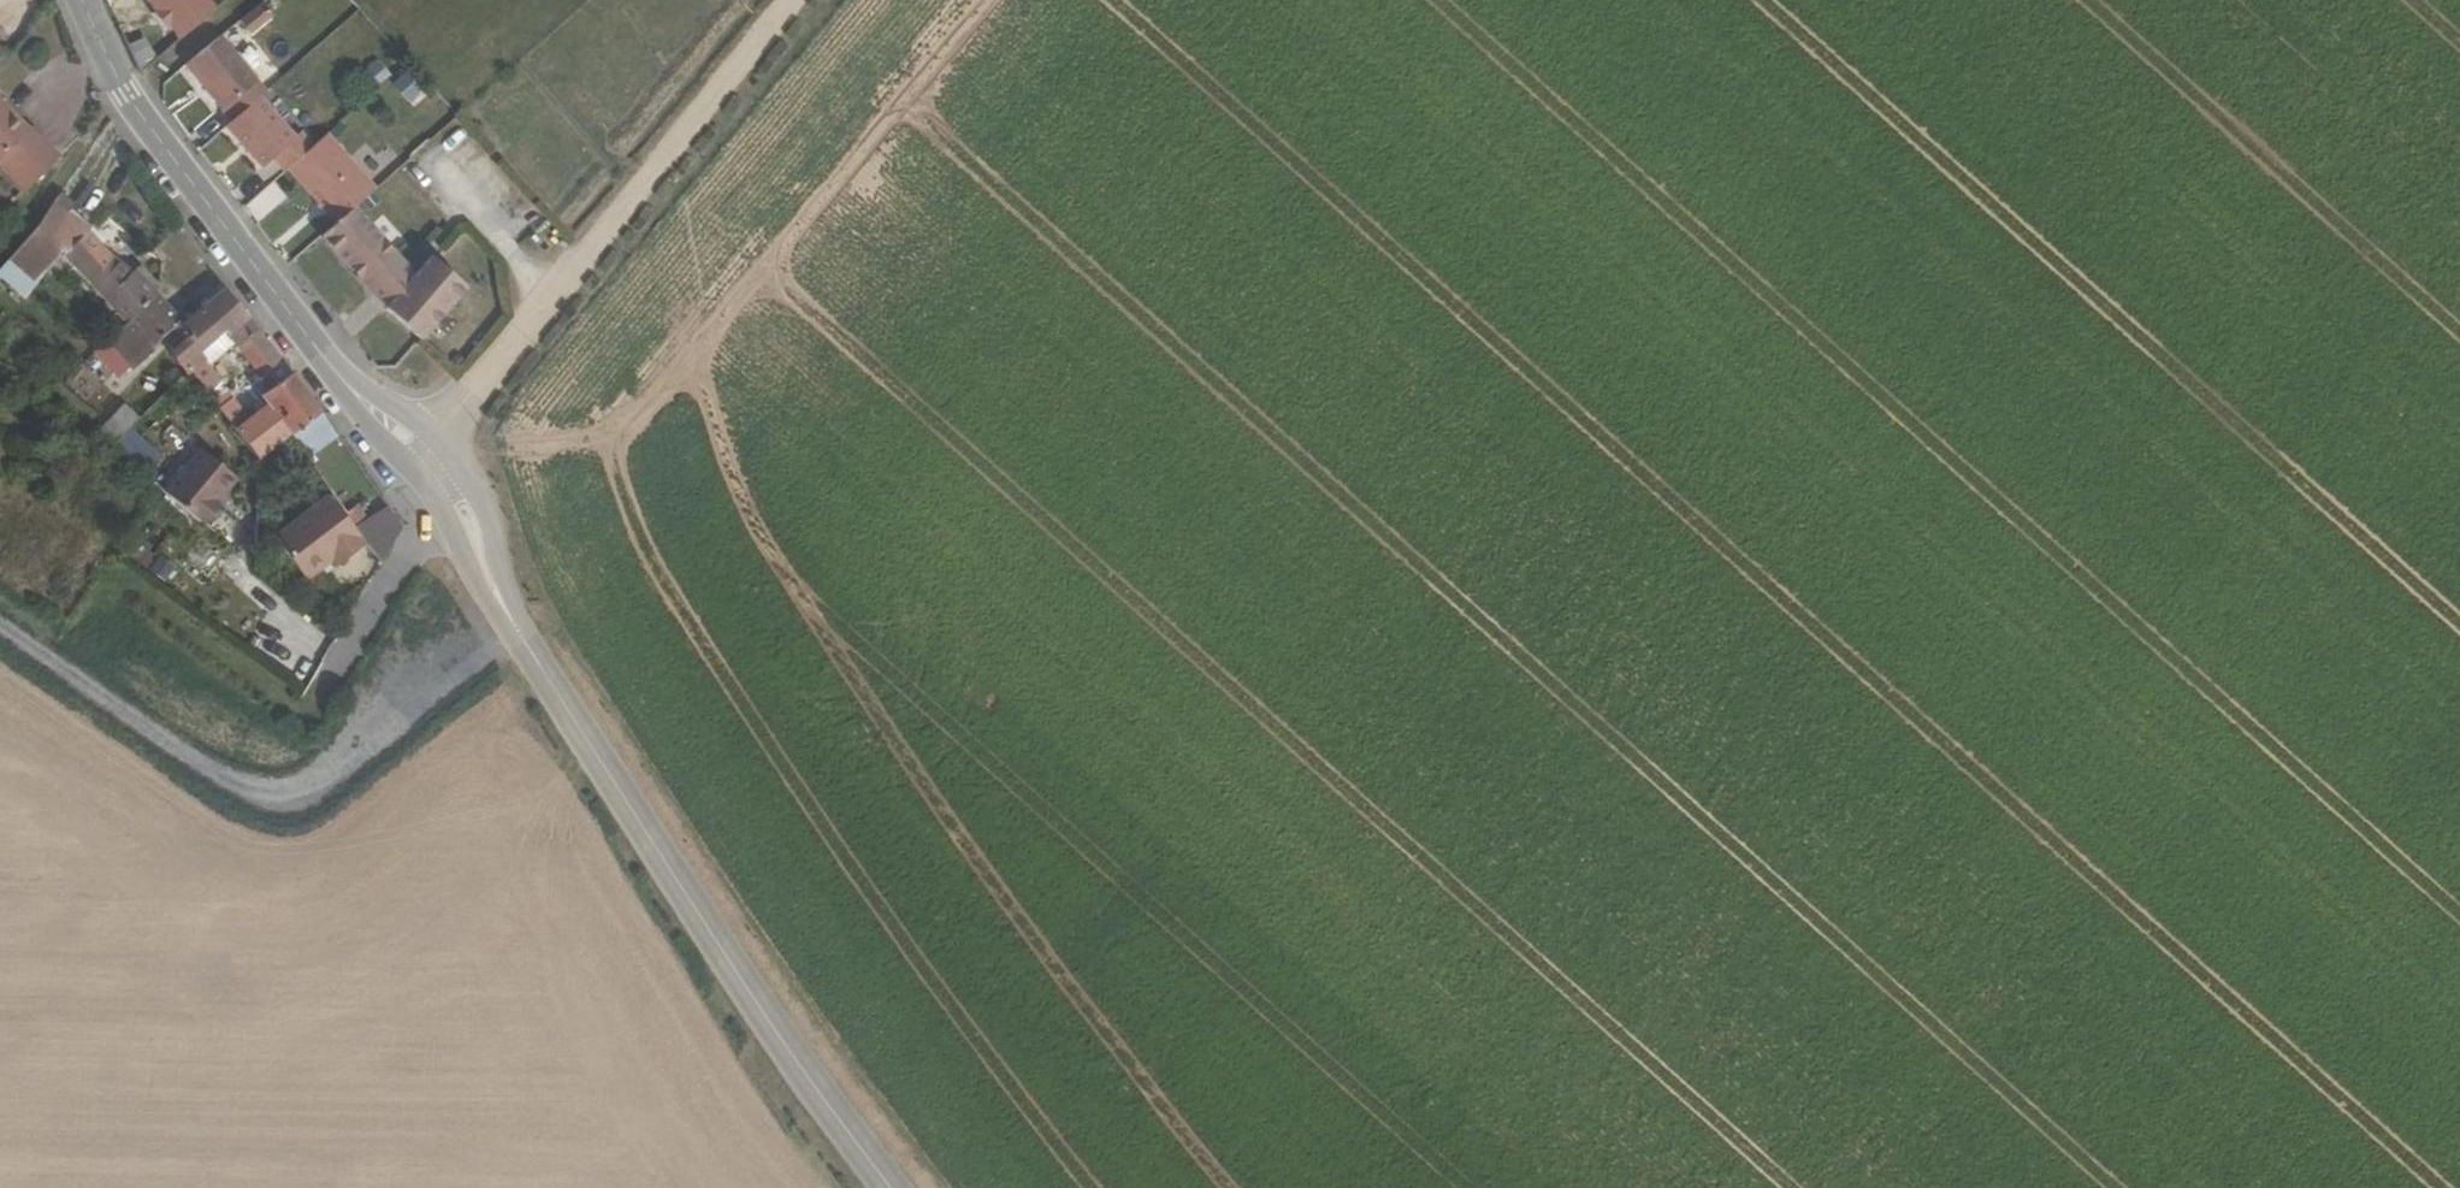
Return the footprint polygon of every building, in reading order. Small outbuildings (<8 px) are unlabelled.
[(218,7),(212,0),(145,0),(176,40),(218,7)] [(280,0),(271,0),(255,13),(265,26),(287,8),(280,0)] [(235,29),(198,57),(238,109),(268,85),(274,80),(235,29)] [(127,44),(136,67),(155,59),(145,36),(127,44)] [(409,102),(424,90),(408,69),(392,80),(409,102)] [(309,125),(303,129),(268,85),(238,109),(232,114),(269,159),(279,150),(290,163),(320,138),(309,125)] [(38,123),(36,125),(0,91),(0,162),(5,157),(35,185),(67,151),(38,123)] [(320,138),(294,161),(339,214),(359,197),(381,178),(335,125),(320,138)] [(72,205),(60,197),(40,225),(49,236),(69,208),(72,205)] [(434,249),(418,267),(359,197),(339,214),(324,227),(390,302),(421,331),(469,280),(434,249)] [(63,254),(119,319),(145,296),(91,229),(89,231),(69,208),(49,236),(63,254)] [(27,266),(49,236),(40,225),(16,255),(27,266)] [(37,277),(63,254),(49,236),(27,266),(37,277)] [(255,316),(231,279),(202,308),(227,339),(234,333),(238,338),(255,316)] [(123,324),(101,342),(124,369),(146,350),(173,328),(145,296),(119,319),(123,324)] [(222,370),(209,354),(227,339),(202,308),(168,343),(196,374),(207,389),(222,378),(218,373),(222,370)] [(238,338),(265,369),(282,355),(255,316),(238,338)] [(254,379),(259,387),(290,366),(282,355),(265,369),(254,379)] [(289,428),(320,406),(290,366),(259,387),(274,408),(289,428)] [(207,389),(221,406),(235,395),(228,386),(222,378),(207,389)] [(237,379),(228,386),(235,395),(244,387),(237,379)] [(337,430),(320,406),(289,428),(295,437),(306,452),(337,430)] [(136,422),(120,407),(97,431),(112,446),(136,422)] [(242,433),(263,461),(295,437),(289,428),(274,408),(242,433)] [(150,429),(155,424),(144,414),(136,422),(112,446),(139,471),(153,457),(133,437),(146,424),(150,429)] [(204,447),(164,491),(202,522),(204,520),(208,524),(223,507),(219,503),(240,480),(204,447)] [(332,493),(273,533),(307,583),(366,542),(332,493)] [(405,522),(385,495),(360,527),(384,560),(405,522)]
